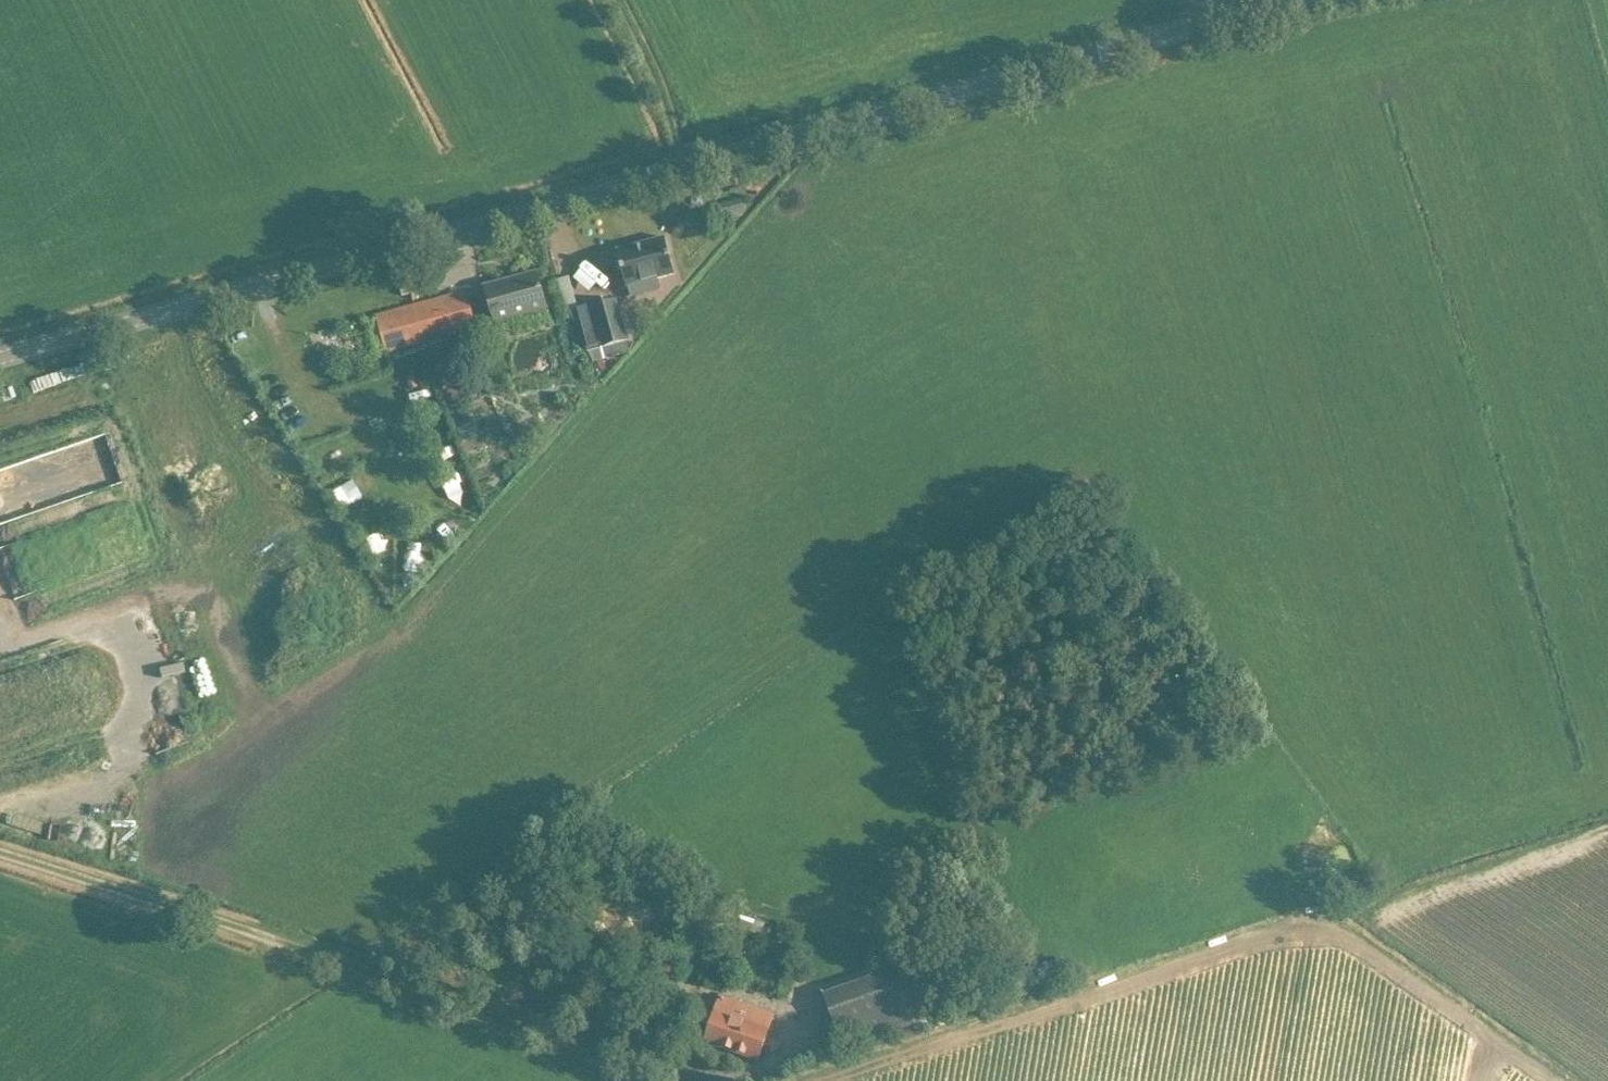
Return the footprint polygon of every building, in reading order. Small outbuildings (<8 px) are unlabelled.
[(742,200),(730,203),(734,215),(745,212),(742,200)] [(661,289),(658,279),(675,274),(665,237),(616,250),(626,287),(629,286),(632,296),(661,289)] [(537,273),(485,287),(495,322),(547,308),(537,273)] [(466,292),(377,316),(387,352),(475,328),(466,292)] [(570,311),(593,362),(630,352),(627,341),(628,341),(617,299),(591,306),(570,311)] [(354,506),(347,514),(359,523),(361,521),(366,525),(370,520),(354,506)] [(743,914),(736,934),(759,942),(766,921),(743,914)] [(912,966),(825,996),(842,1049),(930,1020),(912,966)] [(774,1015),(721,996),(706,1042),(759,1060),(774,1015)]
